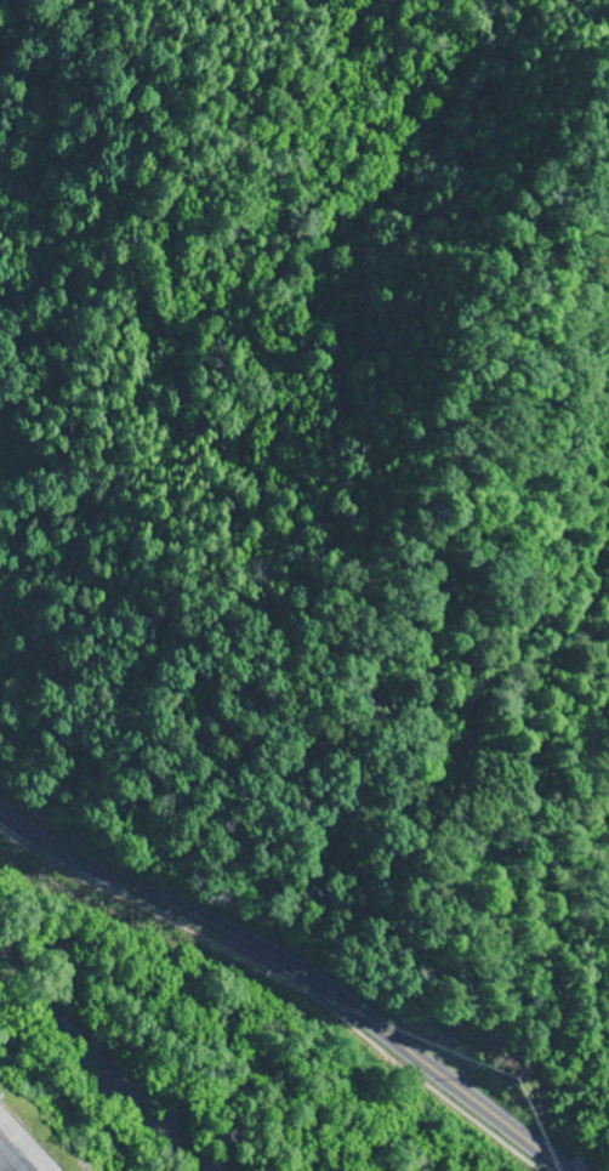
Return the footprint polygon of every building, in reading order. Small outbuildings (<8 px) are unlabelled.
[(0,1148),(0,1170),(22,1170),(0,1148)]
